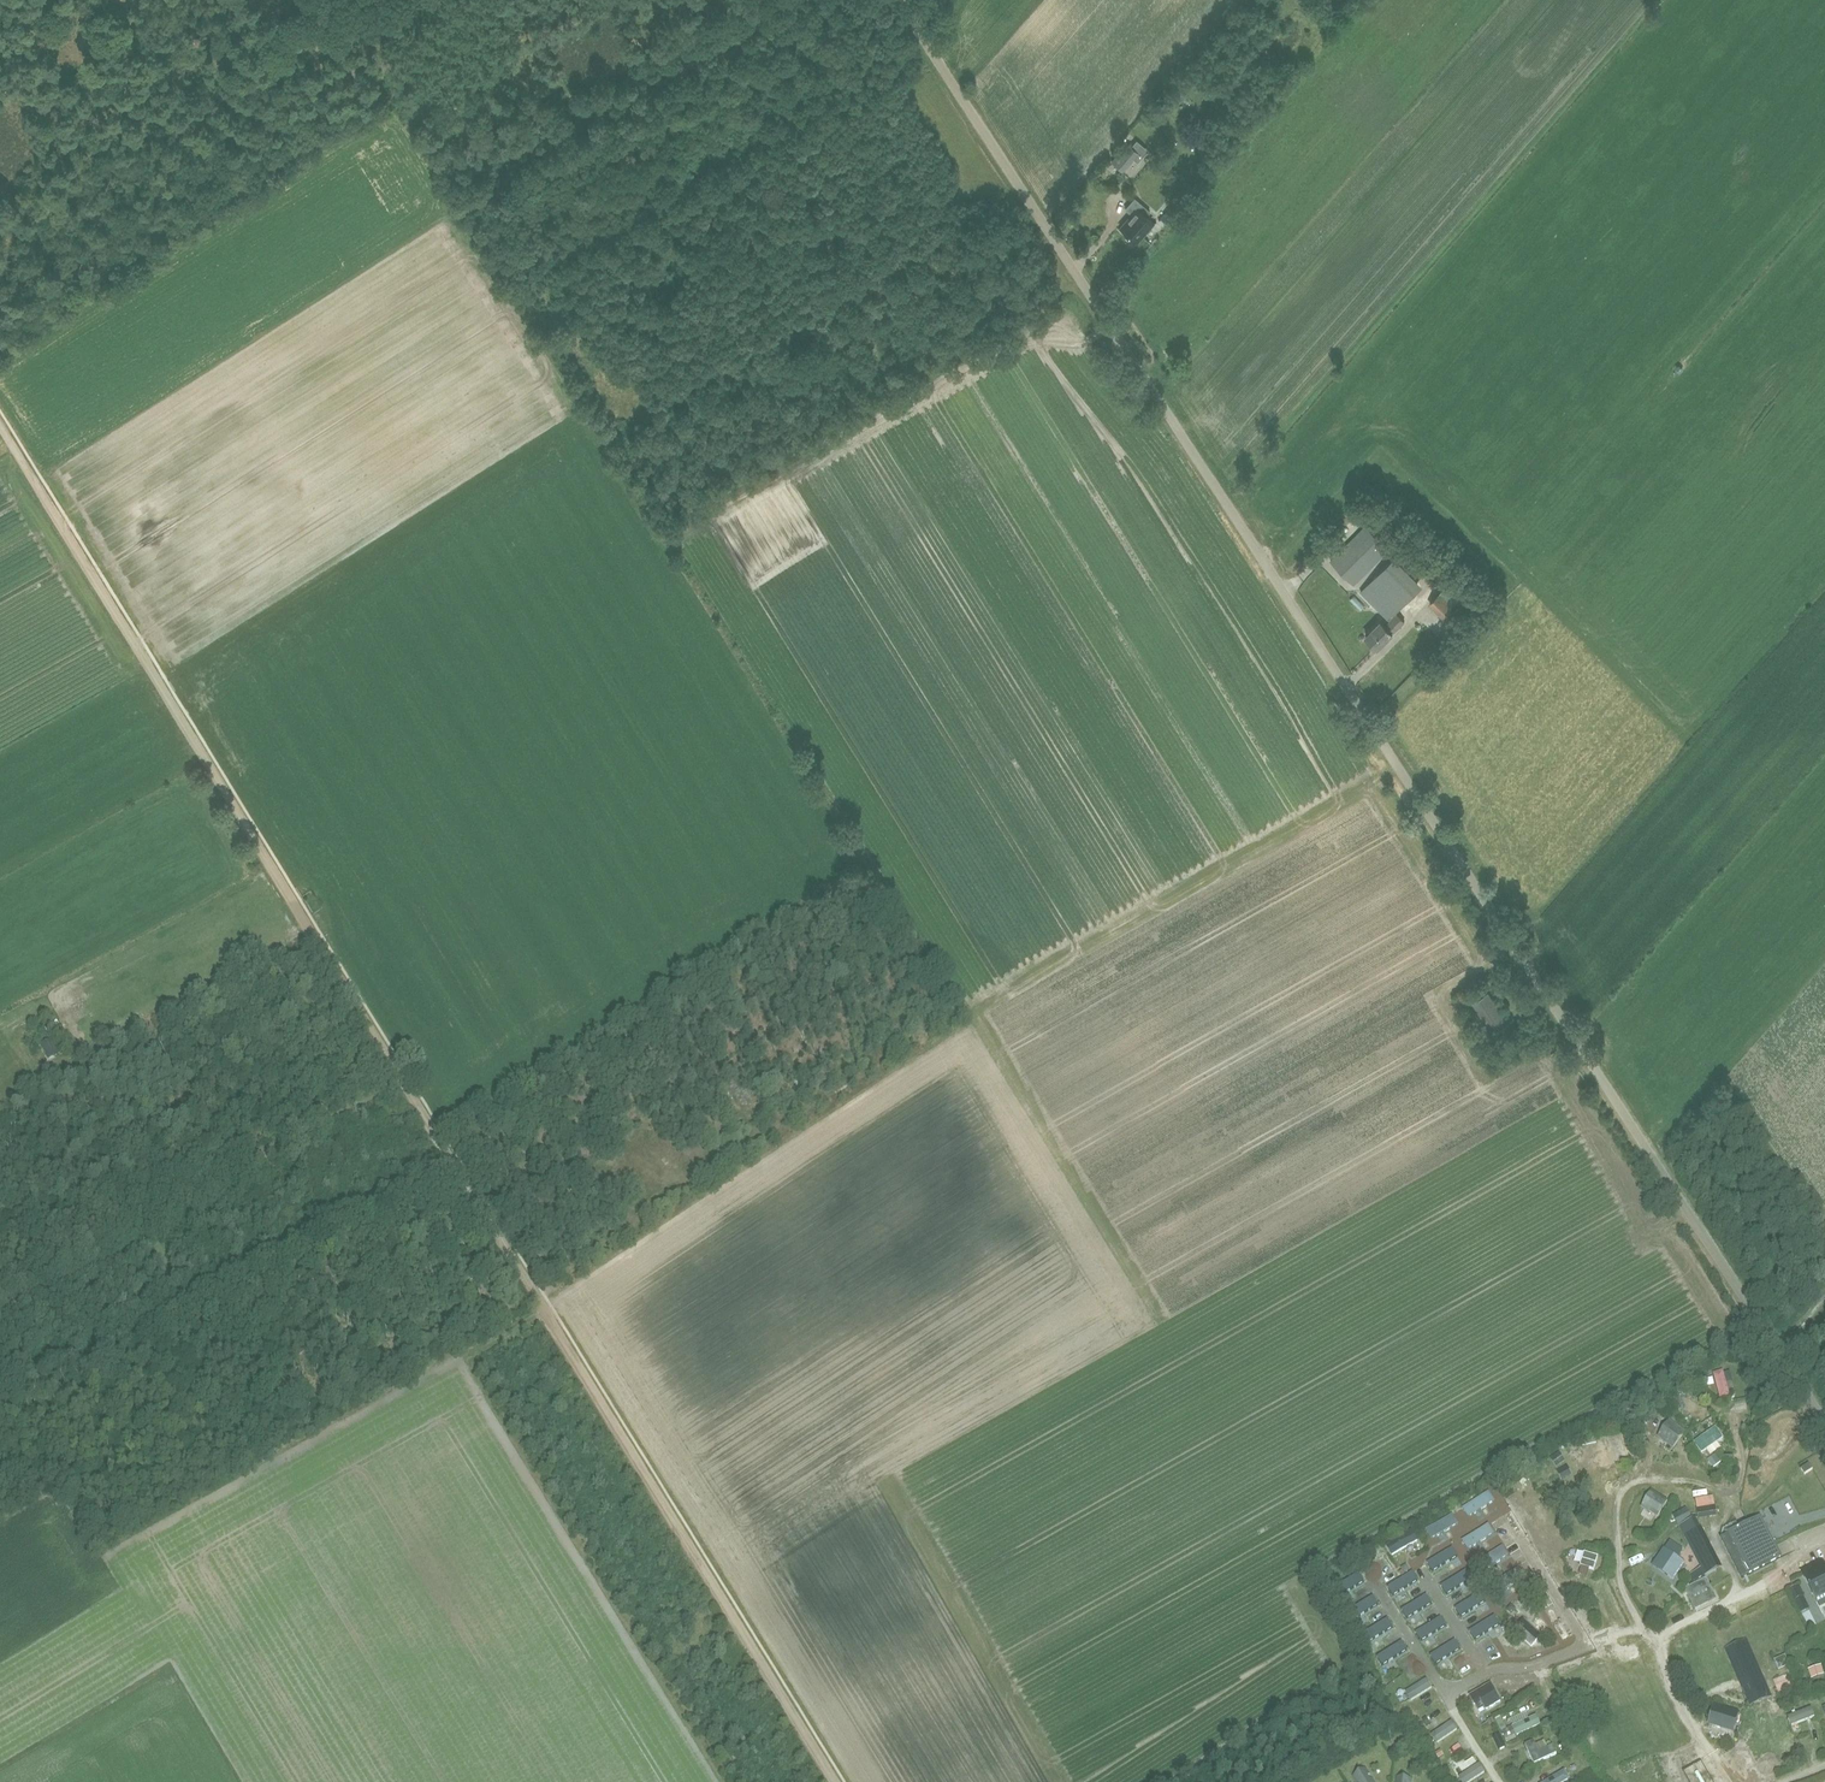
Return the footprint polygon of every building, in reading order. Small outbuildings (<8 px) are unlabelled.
[(1123,171),(1139,152),(1128,142),(1111,161),(1123,171)] [(1137,242),(1154,223),(1138,209),(1142,204),(1135,198),(1126,209),(1132,214),(1120,228),(1137,242)] [(1167,223),(1178,210),(1172,205),(1161,218),(1167,223)] [(1354,584),(1389,549),(1365,526),(1331,561),(1354,584)] [(1393,633),(1405,621),(1396,612),(1418,590),(1390,562),(1361,591),(1390,621),(1385,626),(1381,621),(1366,635),(1378,648),(1393,633)] [(1454,629),(1479,601),(1455,577),(1429,604),(1454,629)] [(1492,1034),(1508,1024),(1488,992),(1472,1002),(1492,1034)] [(45,1047),(46,1048),(49,1053),(57,1048),(53,1042),(45,1047)] [(1722,1368),(1713,1370),(1720,1397),(1730,1394),(1722,1368)] [(1757,1389),(1745,1391),(1747,1397),(1758,1395),(1757,1389)] [(1674,1447),(1684,1432),(1669,1421),(1658,1437),(1674,1447)] [(1724,1437),(1715,1425),(1692,1441),(1701,1453),(1724,1437)] [(1606,1432),(1599,1435),(1604,1451),(1611,1448),(1606,1432)] [(1581,1460),(1570,1467),(1575,1476),(1587,1470),(1581,1460)] [(1805,1475),(1813,1469),(1809,1464),(1801,1469),(1805,1475)] [(1658,1516),(1668,1501),(1652,1491),(1642,1506),(1658,1516)] [(1468,1518),(1495,1502),(1489,1492),(1462,1508),(1468,1518)] [(1699,1518),(1707,1517),(1708,1521),(1717,1519),(1717,1515),(1715,1506),(1713,1496),(1696,1499),(1697,1509),(1699,1518)] [(1532,1508),(1525,1511),(1537,1535),(1544,1532),(1532,1508)] [(1431,1540),(1458,1524),(1453,1514),(1425,1530),(1431,1540)] [(1750,1574),(1780,1558),(1760,1519),(1730,1535),(1750,1574)] [(1468,1550),(1495,1534),(1489,1524),(1462,1540),(1468,1550)] [(1413,1531),(1386,1546),(1392,1556),(1418,1541),(1413,1531)] [(1716,1570),(1696,1531),(1684,1537),(1705,1576),(1716,1570)] [(1482,1573),(1509,1556),(1502,1546),(1476,1563),(1482,1573)] [(1452,1547),(1427,1563),(1433,1572),(1458,1556),(1452,1547)] [(1674,1578),(1684,1563),(1664,1550),(1654,1565),(1674,1578)] [(1598,1560),(1582,1555),(1578,1568),(1594,1573),(1598,1560)] [(1820,1565),(1802,1574),(1820,1608),(1824,1605),(1824,1576),(1820,1565)] [(1517,1569),(1490,1585),(1496,1596),(1523,1579),(1517,1569)] [(1446,1594),(1471,1579),(1466,1570),(1441,1586),(1446,1594)] [(1393,1596),(1418,1581),(1412,1572),(1387,1587),(1393,1596)] [(1339,1597),(1364,1582),(1359,1573),(1334,1588),(1339,1597)] [(1607,1576),(1594,1579),(1597,1592),(1610,1589),(1607,1576)] [(1694,1608),(1715,1598),(1706,1579),(1685,1589),(1694,1608)] [(1461,1617),(1485,1601),(1480,1593),(1455,1608),(1461,1617)] [(1407,1619),(1432,1604),(1426,1595),(1401,1610),(1407,1619)] [(1353,1620),(1378,1605),(1373,1596),(1348,1611),(1353,1620)] [(1799,1597),(1793,1600),(1799,1611),(1805,1608),(1799,1597)] [(1584,1607),(1574,1611),(1579,1625),(1589,1621),(1584,1607)] [(1540,1615),(1534,1620),(1552,1640),(1558,1634),(1540,1615)] [(1475,1640),(1500,1625),(1494,1616),(1469,1631),(1475,1640)] [(1421,1641),(1446,1626),(1441,1617),(1415,1633),(1421,1641)] [(1368,1643),(1393,1628),(1387,1619),(1362,1634),(1368,1643)] [(1514,1629),(1513,1630),(1531,1647),(1542,1636),(1523,1619),(1514,1629)] [(1750,1637),(1725,1648),(1751,1706),(1775,1695),(1750,1637)] [(1436,1665),(1460,1649),(1455,1640),(1430,1656),(1436,1665)] [(1382,1666),(1407,1650),(1402,1641),(1377,1657),(1382,1666)] [(1504,1646),(1494,1652),(1497,1657),(1507,1651),(1504,1646)] [(1788,1665),(1785,1655),(1774,1659),(1778,1668),(1788,1665)] [(1806,1668),(1809,1676),(1824,1671),(1822,1663),(1806,1668)] [(1786,1672),(1771,1679),(1777,1692),(1792,1685),(1786,1672)] [(1411,1701),(1432,1688),(1427,1680),(1406,1693),(1411,1701)] [(1491,1683),(1469,1696),(1474,1705),(1481,1701),(1486,1710),(1501,1701),(1491,1683)] [(1727,1729),(1733,1711),(1715,1705),(1709,1724),(1727,1729)] [(1811,1706),(1788,1714),(1792,1724),(1815,1716),(1811,1706)] [(1507,1729),(1501,1732),(1506,1743),(1518,1738),(1517,1736),(1541,1725),(1537,1716),(1512,1727),(1507,1729)] [(1431,1723),(1426,1717),(1422,1720),(1427,1726),(1431,1723)] [(1777,1717),(1749,1727),(1752,1737),(1781,1727),(1777,1717)] [(1452,1722),(1431,1735),(1437,1744),(1457,1730),(1452,1722)] [(1507,1729),(1504,1723),(1498,1726),(1501,1732),(1507,1729)] [(1499,1734),(1492,1737),(1499,1750),(1506,1747),(1499,1734)] [(1784,1738),(1760,1746),(1764,1757),(1788,1748),(1784,1738)] [(1534,1741),(1525,1745),(1529,1751),(1534,1763),(1534,1764),(1557,1754),(1553,1745),(1539,1752),(1534,1741)] [(1444,1756),(1440,1750),(1435,1753),(1439,1759),(1444,1756)] [(1458,1777),(1461,1781),(1470,1781),(1485,1772),(1479,1764),(1458,1777)] [(1366,1768),(1353,1776),(1357,1781),(1375,1781),(1366,1768)] [(1545,1781),(1565,1781),(1570,1779),(1569,1778),(1565,1770),(1545,1781)]
